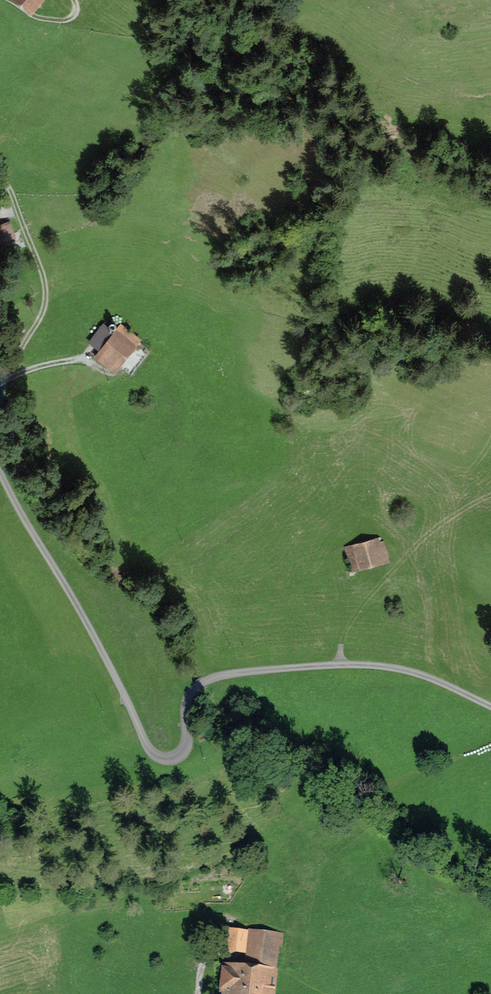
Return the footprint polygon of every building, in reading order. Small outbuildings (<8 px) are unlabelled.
[(33,13),(44,0),(18,0),(33,13)] [(9,219),(0,223),(0,241),(16,235),(9,219)] [(103,322),(88,341),(99,350),(93,357),(115,373),(142,338),(121,322),(114,330),(103,322)] [(390,560),(384,540),(381,541),(379,536),(344,546),(352,571),(390,560)] [(228,947),(246,949),(247,935),(230,933),(228,947)] [(254,934),(250,972),(226,969),(223,993),(229,993),(269,993),(274,944),(281,945),(282,936),(276,935),(275,936),(254,934)]
